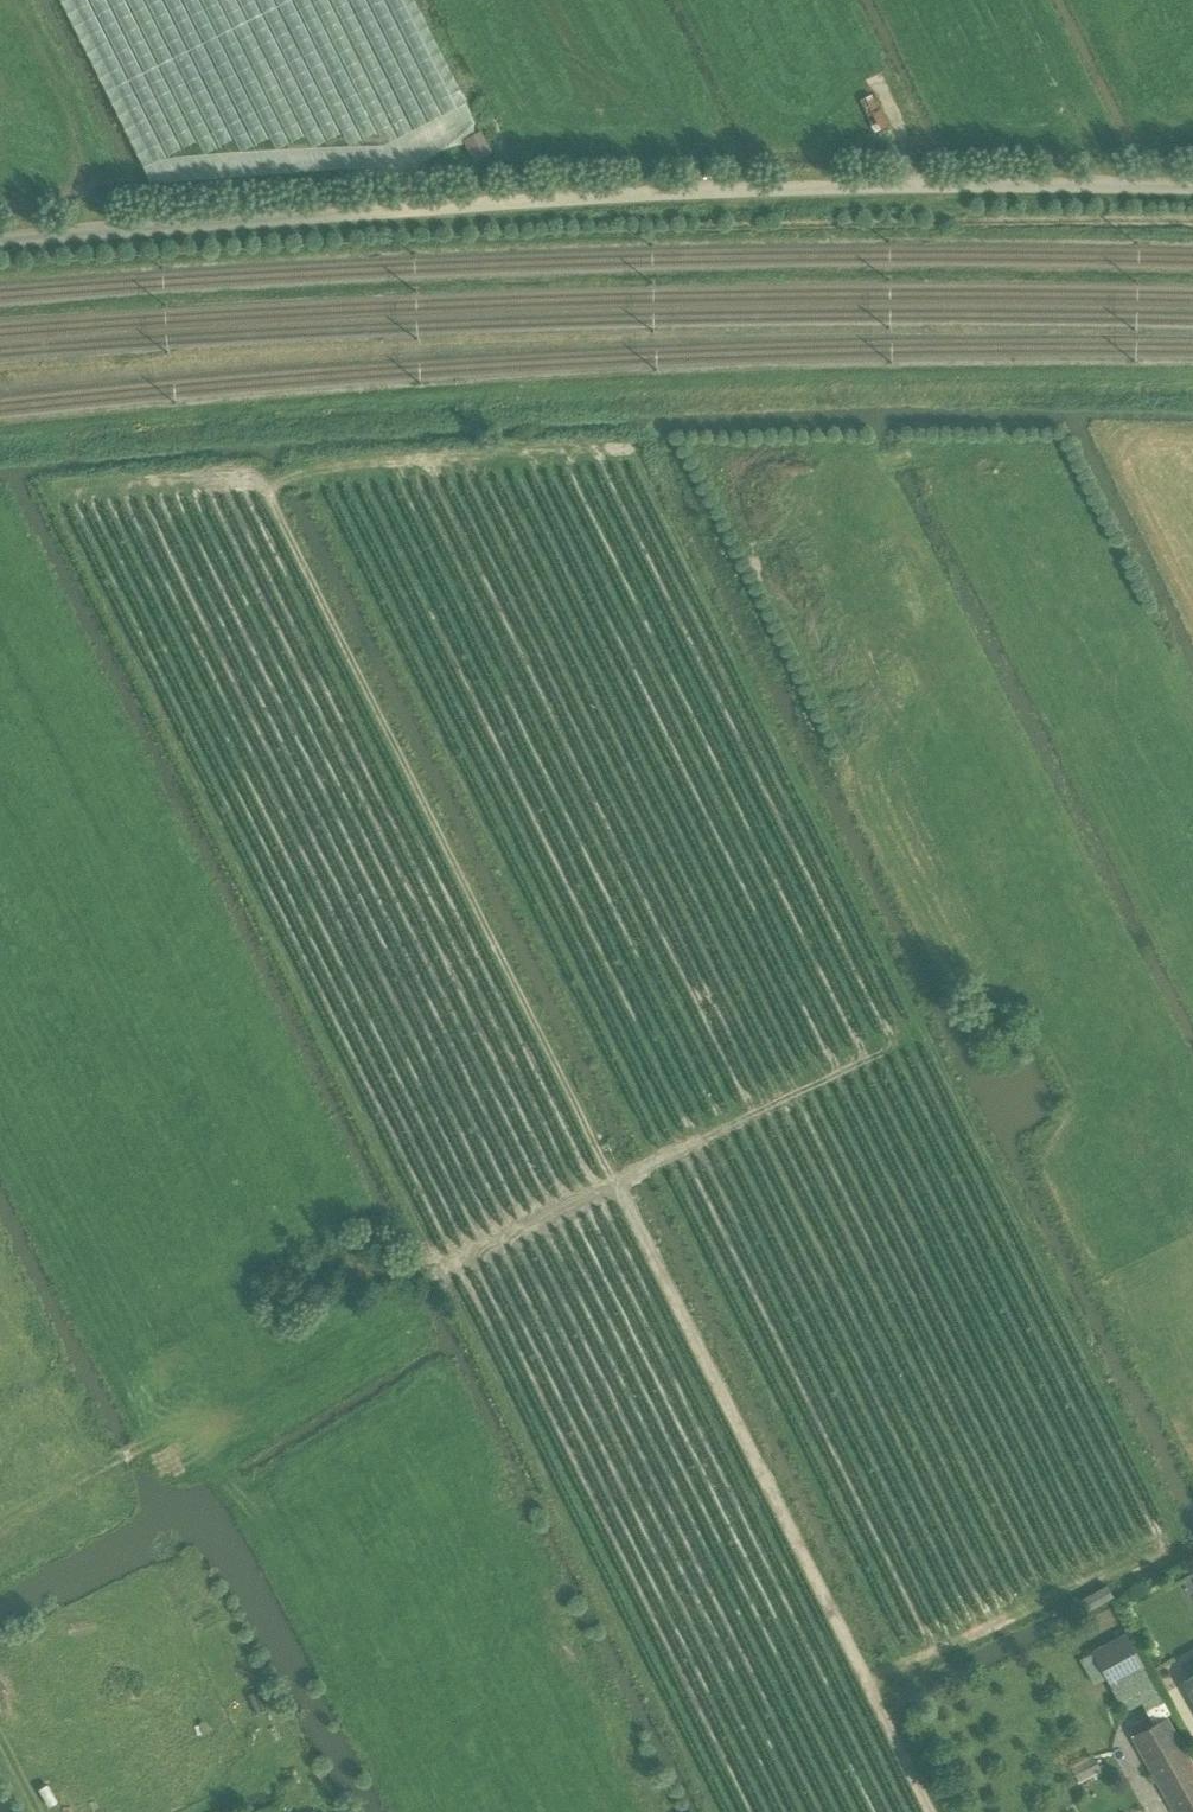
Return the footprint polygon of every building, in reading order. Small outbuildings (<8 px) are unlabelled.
[(131,115),(148,159),(196,139),(201,149),(233,136),(238,147),(270,133),(274,144),(298,134),(328,134),(342,128),(346,140),(378,127),(383,138),(434,117),(131,115)] [(463,136),(473,158),(491,150),(481,128),(463,136)] [(1182,1583),(1192,1603),(1192,1576),(1182,1583)] [(1168,1713),(1144,1669),(1126,1635),(1092,1653),(1096,1661),(1084,1668),(1094,1686),(1106,1679),(1110,1687),(1124,1713),(1143,1703),(1153,1721),(1168,1713)] [(1183,1683),(1192,1702),(1192,1677),(1183,1683)] [(1176,1734),(1167,1717),(1132,1736),(1173,1811),(1192,1811),(1192,1765),(1176,1734)]
